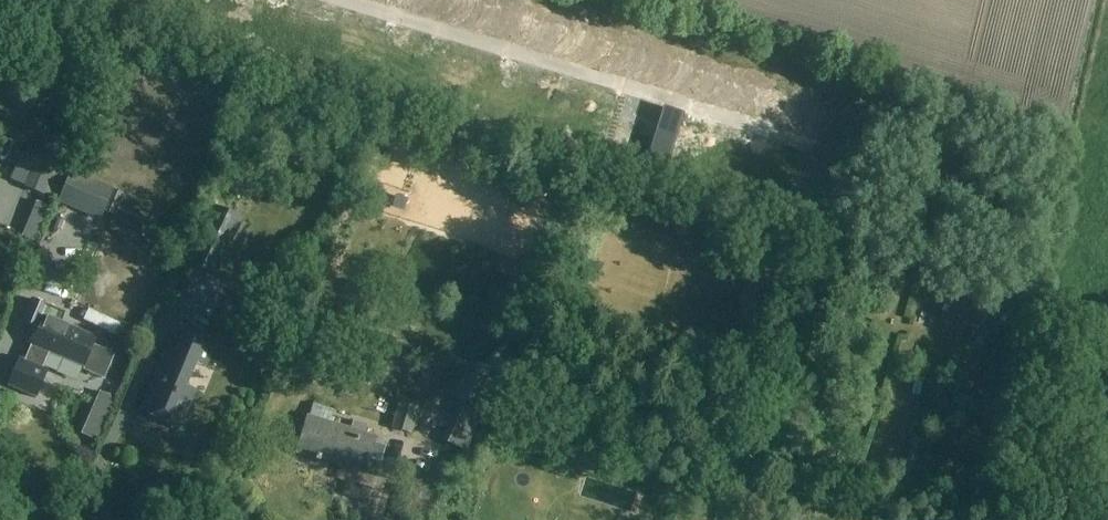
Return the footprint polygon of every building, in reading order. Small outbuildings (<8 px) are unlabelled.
[(23,155),(11,181),(25,187),(24,189),(42,197),(43,195),(55,200),(72,161),(43,148),(36,161),(23,155)] [(57,203),(99,219),(111,187),(69,171),(57,203)] [(629,231),(694,252),(704,219),(638,199),(629,231)] [(106,230),(136,243),(147,215),(117,203),(106,230)] [(212,208),(184,260),(214,274),(238,221),(212,208)] [(6,387),(35,400),(48,372),(42,369),(49,354),(83,369),(90,372),(98,369),(102,359),(99,351),(93,348),(97,338),(60,322),(57,327),(42,320),(48,307),(31,299),(21,322),(38,330),(24,361),(19,359),(6,387)] [(1022,314),(1004,307),(1001,316),(1019,322),(1022,314)] [(183,421),(196,390),(186,388),(197,363),(205,366),(214,346),(175,330),(144,405),(183,421)] [(939,360),(955,366),(959,355),(943,349),(939,360)] [(477,364),(442,442),(466,453),(501,374),(477,364)] [(113,390),(102,419),(115,424),(127,395),(113,390)] [(418,411),(398,404),(390,430),(410,438),(418,411)] [(374,438),(306,417),(295,454),(362,475),(374,438)]
